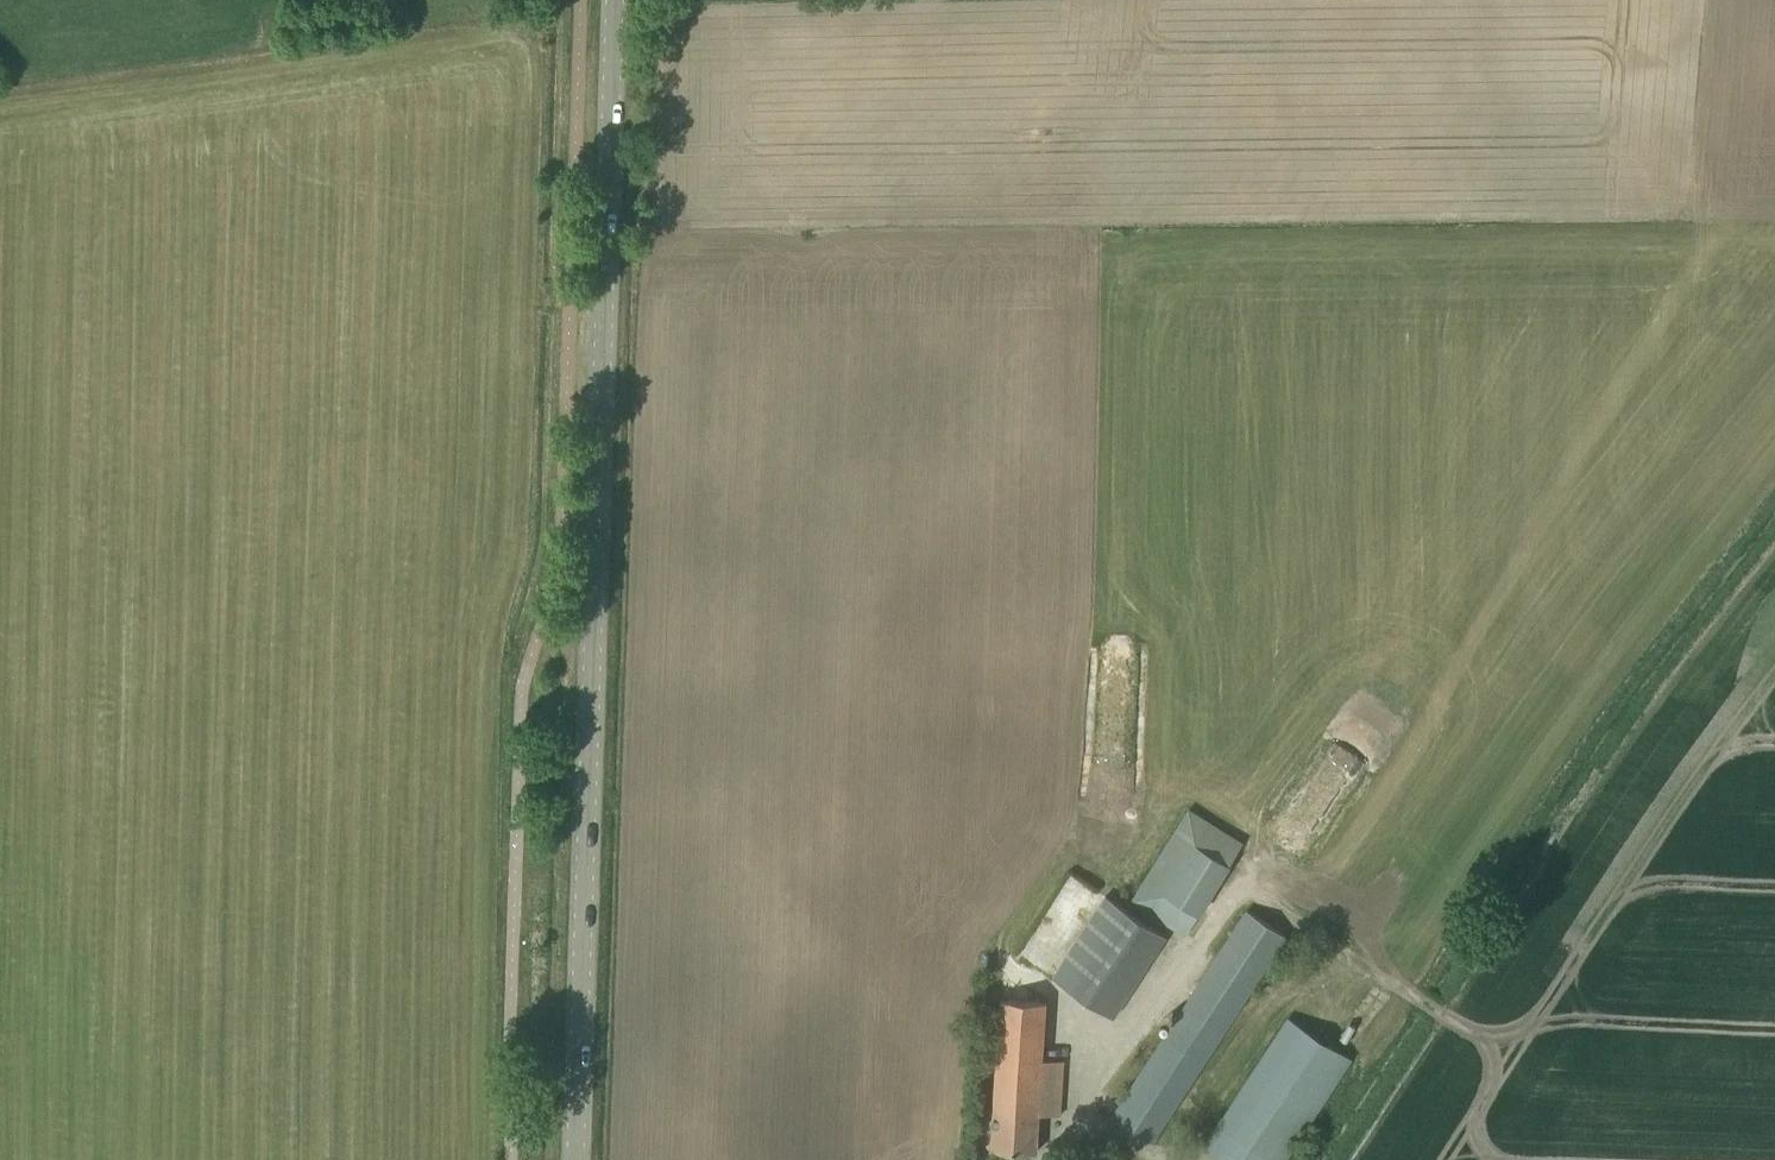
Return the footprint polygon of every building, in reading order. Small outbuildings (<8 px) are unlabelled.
[(1186,931),(1242,841),(1186,806),(1129,896),(1186,931)] [(1053,976),(1115,1017),(1169,935),(1106,894),(1053,976)] [(1112,1115),(1153,1142),(1288,936),(1247,909),(1112,1115)] [(992,1148),(1015,1150),(1038,1151),(1041,1114),(1062,1115),(1065,1060),(1044,1059),(1048,1001),(1001,998),(992,1148)] [(1221,1159),(1286,1159),(1353,1058),(1289,1017),(1203,1148),(1221,1159)]
